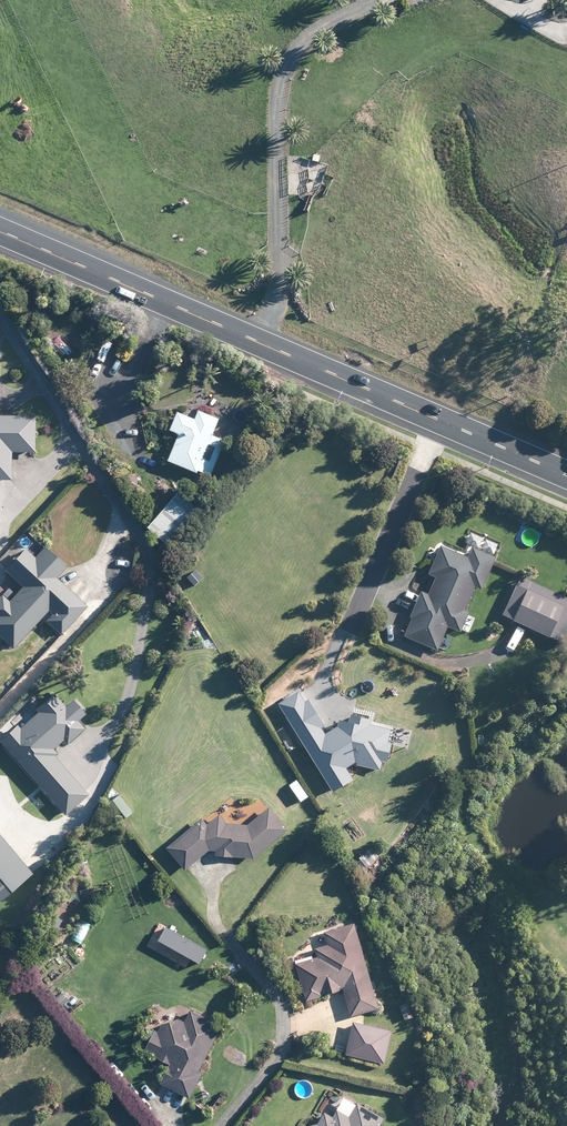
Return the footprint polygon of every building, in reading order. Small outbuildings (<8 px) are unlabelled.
[(193,381),(205,383),(209,365),(195,362),(191,380),(193,381)] [(212,437),(219,421),(198,412),(194,420),(180,415),(177,413),(169,432),(178,436),(167,463),(196,475),(198,472),(202,474),(210,477),(222,448),(225,442),(212,437)] [(9,482),(9,454),(31,454),(32,418),(0,418),(0,482),(9,482)] [(178,494),(147,529),(165,545),(196,509),(178,494)] [(64,568),(43,549),(41,550),(33,559),(25,552),(22,549),(3,571),(6,574),(21,588),(8,603),(1,596),(0,597),(0,640),(11,651),(41,619),(47,613),(50,616),(44,622),(59,636),(86,608),(84,606),(56,580),(65,569),(64,568)] [(422,592),(411,618),(414,619),(406,639),(437,652),(447,628),(460,634),(468,616),(463,613),(474,588),(481,591),(495,560),(472,550),(468,560),(440,549),(429,576),(436,579),(429,596),(422,592)] [(563,643),(566,635),(566,597),(520,575),(519,577),(501,614),(563,643)] [(346,769),(354,764),(357,764),(356,766),(380,772),(382,761),(387,762),(390,748),(385,746),(388,731),(368,727),(370,721),(352,717),(350,724),(342,723),(326,733),(300,691),(277,705),(331,793),(353,780),(346,769)] [(83,730),(76,723),(85,716),(71,701),(63,708),(51,694),(36,708),(34,710),(37,713),(18,730),(16,726),(15,727),(0,740),(0,745),(64,816),(87,795),(83,791),(53,757),(56,755),(53,751),(62,742),(65,746),(83,730)] [(254,860),(288,831),(269,808),(267,809),(248,826),(226,824),(219,815),(206,826),(202,822),(201,821),(167,849),(185,872),(188,869),(209,851),(215,852),(215,857),(231,858),(254,860)] [(0,839),(0,899),(30,874),(0,839)] [(342,988),(349,1011),(351,1016),(379,1008),(353,922),(323,931),(327,943),(314,947),(315,952),(316,956),(310,958),(295,963),(306,1000),(322,995),(322,994),(329,992),(342,988)] [(59,1007),(66,1001),(61,994),(53,1000),(59,1007)] [(199,1073),(221,1029),(189,1012),(184,1024),(178,1021),(161,1026),(157,1034),(153,1032),(144,1051),(157,1058),(156,1059),(160,1061),(166,1064),(169,1066),(162,1080),(159,1085),(162,1086),(186,1099),(189,1101),(197,1084),(201,1078),(202,1074),(199,1073)] [(389,1031),(353,1024),(346,1056),(383,1063),(389,1031)] [(383,1117),(356,1102),(355,1104),(348,1115),(336,1108),(332,1116),(324,1111),(317,1123),(312,1124),(307,1125),(378,1125),(383,1117)]
